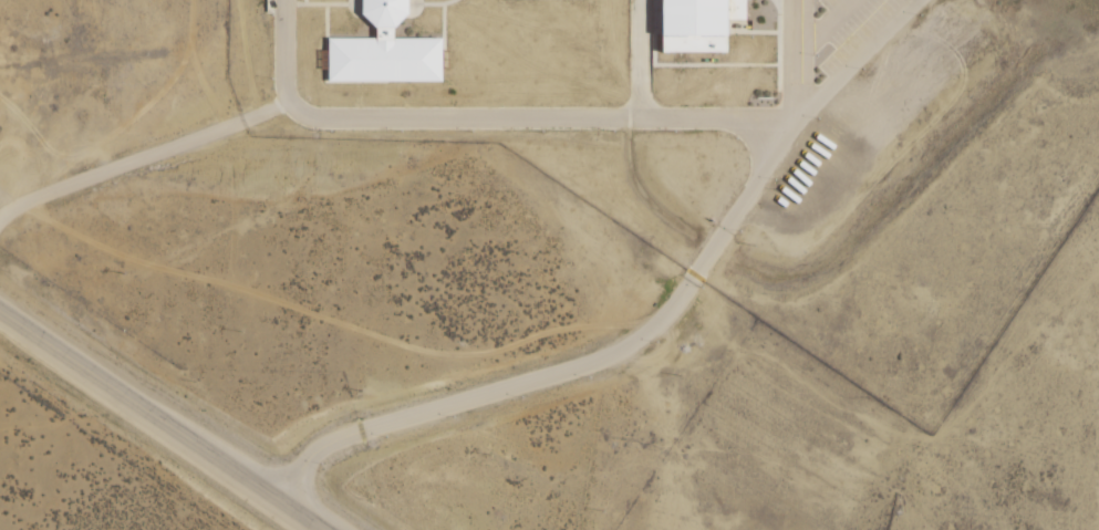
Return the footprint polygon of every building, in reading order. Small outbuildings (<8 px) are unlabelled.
[(344,4),(345,0),(404,0),(404,14),(391,29),(391,37),(372,37),(372,29),(361,20),(350,17),(345,11),(344,4)] [(660,53),(659,0),(753,0),(754,21),(725,18),(724,50),(660,53)] [(438,39),(438,83),(325,84),(325,40),(438,39)]
